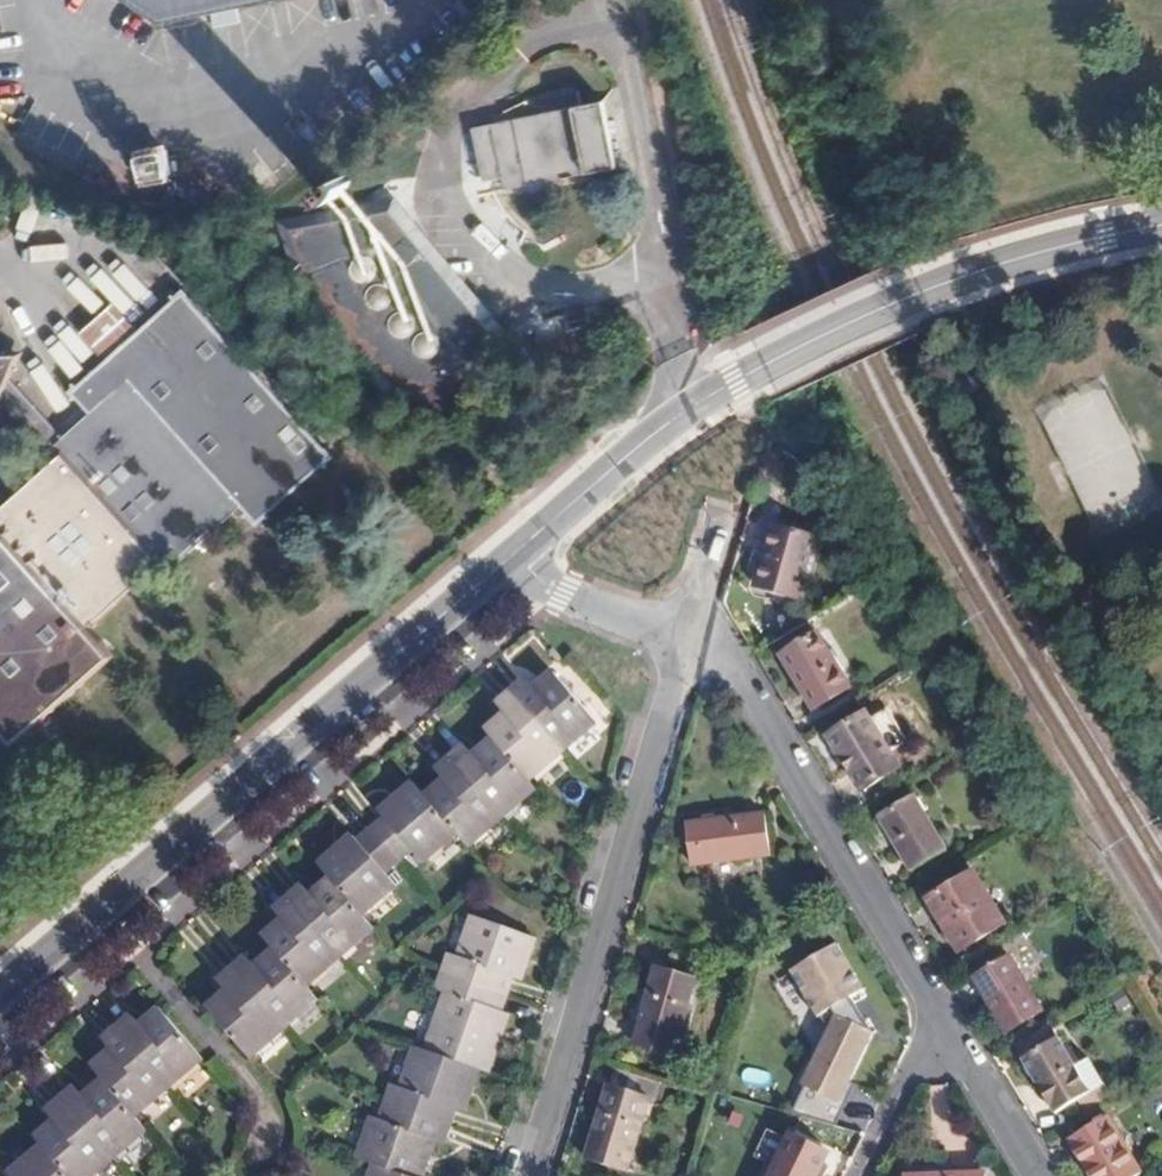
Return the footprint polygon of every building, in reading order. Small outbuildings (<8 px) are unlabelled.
[(151,34),(321,0),(100,0),(151,34)] [(490,134),(475,138),(488,192),(503,188),(505,195),(511,193),(513,200),(623,172),(607,105),(584,111),(582,101),(564,105),(567,115),(519,128),(517,121),(488,128),(490,134)] [(167,150),(142,155),(146,179),(172,174),(167,150)] [(328,182),(324,187),(321,192),(318,197),(322,197),(325,200),(324,204),(329,202),(334,200),(339,196),(344,191),(347,186),(349,181),(344,182),(341,179),(343,175),(338,176),(333,179),(328,182)] [(291,231),(307,277),(349,350),(412,405),(449,424),(488,332),(387,213),(291,231)] [(138,248),(113,271),(141,303),(166,280),(138,248)] [(59,281),(48,291),(79,326),(90,316),(59,281)] [(55,456),(0,505),(0,736),(7,745),(103,658),(78,631),(151,566),(160,576),(224,518),(239,535),(315,465),(165,298),(60,392),(81,416),(55,438),(46,447),(55,456)] [(0,354),(0,376),(9,353),(0,354)] [(46,447),(55,438),(0,378),(0,396),(46,447)] [(821,539),(776,523),(754,591),(806,608),(821,539)] [(855,691),(826,628),(782,655),(810,713),(855,691)] [(350,850),(346,845),(312,874),(319,883),(299,900),(292,891),(277,903),(262,916),(270,926),(252,941),(269,961),(251,977),(243,966),(229,978),(213,992),(222,1003),(204,1018),(246,1067),(280,1037),(311,1010),(296,992),(329,963),(363,934),(356,926),(389,897),(383,890),(397,878),(410,867),(416,874),(449,845),(465,862),(500,832),(535,801),(525,790),(559,760),(591,733),(548,683),(528,699),(521,690),(508,701),(491,715),(499,725),(482,740),(492,751),(470,770),(462,761),(448,773),(431,787),(440,797),(421,813),(406,795),(373,823),(377,827),(363,839),(350,850)] [(903,778),(866,712),(825,739),(854,799),(903,778)] [(951,852),(915,795),(874,815),(909,874),(951,852)] [(779,858),(769,812),(686,823),(691,870),(779,858)] [(1015,929),(975,872),(924,896),(958,956),(1015,929)] [(387,1113),(380,1131),(372,1128),(358,1167),(372,1172),(371,1175),(423,1175),(433,1150),(437,1151),(444,1133),(450,1117),(457,1120),(473,1076),(482,1079),(503,1022),(494,1019),(501,999),(506,986),(515,989),(531,948),(469,925),(453,967),(447,965),(442,978),(435,997),(442,1000),(420,1058),(411,1054),(395,1099),(392,1098),(387,1113)] [(866,991),(838,944),(790,973),(818,1019),(866,991)] [(1044,1013),(1017,952),(971,979),(1002,1038),(1044,1013)] [(679,1068),(702,981),(657,966),(633,1052),(679,1068)] [(846,1106),(882,1036),(836,1015),(798,1082),(846,1106)] [(50,1132),(31,1148),(38,1156),(15,1175),(98,1175),(108,1168),(142,1139),(131,1125),(165,1096),(197,1068),(155,1018),(137,1034),(128,1023),(114,1035),(98,1049),(107,1060),(88,1075),(100,1089),(80,1106),(72,1095),(58,1107),(41,1122),(50,1132)] [(1106,1090),(1069,1027),(1021,1062),(1054,1123),(1106,1090)] [(655,1096),(608,1084),(580,1164),(626,1175),(635,1175),(655,1096)] [(934,1140),(958,1137),(951,1085),(927,1089),(934,1140)] [(1113,1112),(1070,1142),(1092,1175),(1147,1175),(1113,1112)] [(841,1140),(795,1125),(772,1175),(826,1175),(841,1140)]
